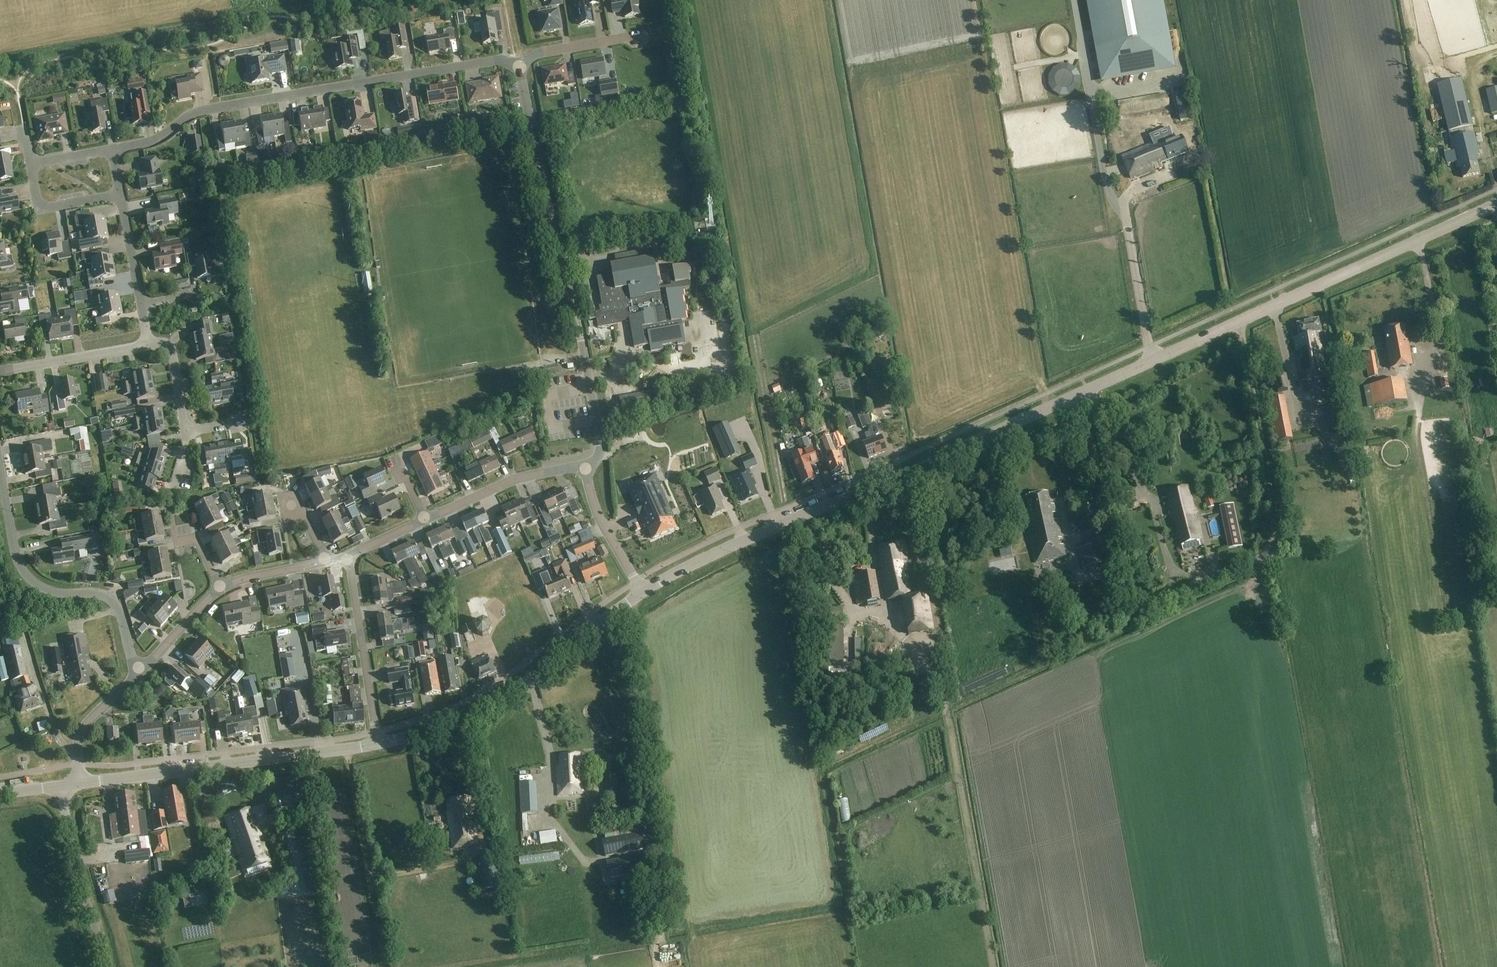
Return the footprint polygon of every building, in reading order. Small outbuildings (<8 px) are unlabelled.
[(591,5),(599,4),(598,0),(573,0),(574,7),(577,6),(578,12),(575,13),(574,14),(575,20),(577,21),(579,21),(580,25),(594,23),(591,5)] [(625,18),(641,15),(638,0),(621,0),(611,2),(613,13),(624,12),(625,18)] [(1104,78),(1171,66),(1159,0),(1089,0),(1104,78)] [(554,31),(555,30),(561,29),(557,11),(540,14),(541,20),(540,22),(540,27),(542,28),(543,32),(548,31),(549,32),(554,31)] [(475,32),(482,31),(484,44),(498,42),(496,29),(502,28),(499,12),(487,14),(488,22),(480,23),(480,24),(474,25),(475,32)] [(402,58),(400,50),(399,41),(405,40),(403,28),(387,30),(389,40),(386,41),(389,60),(402,58)] [(427,39),(430,53),(451,50),(450,42),(456,41),(454,29),(444,31),(445,36),(427,39)] [(353,66),(352,60),(359,59),(359,56),(356,38),(344,40),(345,44),(341,45),(340,47),(340,48),(334,49),(335,57),(333,57),(332,59),(333,63),(335,65),(336,64),(337,69),(353,66)] [(270,46),(272,53),(288,51),(286,43),(270,46)] [(258,48),(233,52),(234,56),(259,52),(258,48)] [(286,72),(283,56),(265,59),(265,58),(247,61),(248,71),(250,71),(252,84),(269,81),(268,75),(286,72)] [(218,61),(218,62),(219,63),(219,64),(220,65),(220,66),(221,66),(222,66),(223,67),(224,67),(225,66),(226,66),(227,66),(227,65),(228,64),(228,63),(229,62),(228,61),(228,60),(228,59),(227,58),(226,57),(225,57),(224,57),(223,57),(222,57),(221,57),(220,58),(219,59),(219,60),(218,61)] [(581,63),(584,79),(606,75),(603,59),(581,63)] [(203,68),(201,60),(193,62),(194,70),(203,68)] [(567,74),(565,66),(542,70),(545,86),(567,82),(568,86),(576,84),(573,72),(567,74)] [(176,85),(175,85),(177,99),(177,101),(179,101),(190,98),(190,94),(195,93),(194,88),(202,87),(200,75),(187,78),(188,83),(176,85)] [(467,85),(470,103),(494,99),(493,96),(501,95),(498,78),(488,80),(488,82),(467,85)] [(131,81),(132,90),(144,88),(142,79),(131,81)] [(1479,174),(1475,155),(1479,154),(1461,79),(1437,85),(1450,139),(1449,139),(1452,152),(1444,154),(1447,165),(1455,163),(1456,168),(1460,167),(1462,178),(1479,174)] [(600,83),(602,96),(604,96),(606,103),(619,101),(615,81),(607,82),(600,83)] [(428,89),(431,105),(458,100),(455,85),(428,89)] [(1496,113),(1496,88),(1486,91),(1492,114),(1496,113)] [(132,105),(129,105),(124,106),(127,120),(132,119),(133,125),(145,123),(144,115),(142,106),(148,105),(146,93),(130,95),(132,105)] [(411,110),(409,93),(396,95),(399,115),(402,114),(404,124),(419,121),(417,109),(411,110)] [(64,95),(57,96),(58,103),(65,102),(64,95)] [(89,113),(93,132),(105,130),(102,113),(109,112),(107,100),(90,103),(92,112),(89,113)] [(363,117),(360,101),(344,104),(349,130),(360,128),(361,131),(376,129),(374,115),(363,117)] [(322,108),(310,110),(313,130),(325,128),(324,122),(330,121),(328,109),(322,110),(322,108)] [(313,130),(310,110),(298,112),(298,114),(292,115),(295,127),(300,126),(301,132),(313,130)] [(35,120),(39,142),(53,140),(52,137),(68,134),(64,115),(35,120)] [(281,115),(270,117),(274,138),(284,136),(286,144),(292,143),(289,127),(283,128),(281,115)] [(467,116),(469,127),(477,126),(475,115),(467,116)] [(274,138),(270,117),(260,118),(262,132),(256,133),(259,146),(265,145),(264,139),(274,138)] [(453,120),(455,130),(466,128),(464,118),(453,120)] [(231,123),(235,149),(246,147),(246,149),(252,147),(250,134),(244,135),(241,122),(231,123)] [(219,151),(225,150),(225,152),(235,150),(235,149),(231,123),(221,125),(223,138),(217,139),(219,151)] [(419,125),(405,127),(406,135),(420,133),(419,125)] [(364,136),(365,146),(378,143),(376,131),(367,133),(368,136),(364,136)] [(189,138),(192,154),(202,153),(199,136),(189,138)] [(1175,156),(1186,152),(1180,137),(1161,144),(1160,140),(1139,148),(1132,152),(1122,156),(1130,178),(1140,175),(1140,176),(1170,164),(1168,161),(1176,158),(1175,156)] [(258,164),(256,153),(245,155),(247,166),(258,164)] [(13,178),(8,156),(0,157),(0,181),(13,178)] [(140,190),(141,190),(162,186),(159,171),(158,171),(156,157),(140,160),(142,173),(137,173),(140,190)] [(19,211),(16,198),(2,201),(1,192),(0,192),(0,215),(19,211)] [(147,227),(149,226),(150,228),(148,228),(149,235),(160,233),(159,226),(169,224),(167,216),(178,214),(175,200),(175,199),(157,202),(159,209),(144,212),(147,227)] [(85,227),(86,232),(106,229),(105,218),(91,221),(90,215),(74,218),(76,227),(85,227)] [(79,251),(96,248),(96,247),(95,241),(106,239),(108,239),(106,229),(86,232),(79,234),(81,241),(81,243),(78,244),(79,251)] [(61,246),(58,233),(46,235),(47,242),(41,243),(43,252),(49,251),(50,256),(57,255),(58,261),(71,259),(69,245),(61,246)] [(13,267),(11,256),(5,257),(3,242),(0,243),(0,269),(13,267)] [(159,252),(151,254),(154,271),(156,271),(176,267),(173,256),(181,254),(179,243),(179,242),(163,245),(158,246),(159,252)] [(198,279),(210,277),(210,278),(220,277),(218,264),(216,264),(214,252),(206,254),(207,260),(195,262),(193,252),(186,254),(189,268),(195,267),(198,279)] [(685,312),(687,312),(686,304),(684,304),(682,297),(684,297),(683,288),(690,287),(689,281),(690,281),(689,273),(691,272),(689,264),(673,268),(674,273),(669,274),(671,286),(659,288),(656,267),(654,258),(637,261),(636,252),(615,256),(616,264),(611,265),(613,274),(597,277),(602,306),(599,307),(600,312),(595,313),(598,328),(620,324),(619,320),(629,318),(635,348),(646,346),(646,344),(649,343),(651,352),(663,350),(663,345),(677,343),(678,345),(686,343),(683,327),(679,327),(678,321),(686,320),(685,312)] [(92,265),(93,270),(113,267),(112,256),(98,259),(97,253),(81,256),(82,262),(84,261),(85,265),(92,265)] [(86,272),(88,278),(89,288),(103,285),(102,279),(115,277),(113,267),(93,270),(86,272)] [(361,275),(364,295),(372,293),(369,273),(361,275)] [(69,279),(62,280),(63,289),(71,288),(69,279)] [(18,308),(17,302),(27,300),(27,299),(25,288),(6,291),(8,300),(1,302),(0,302),(0,314),(13,312),(13,311),(17,311),(18,310),(18,308)] [(98,298),(100,308),(120,304),(119,294),(105,297),(104,291),(90,293),(91,299),(98,298)] [(120,304),(100,308),(101,318),(95,320),(96,326),(110,323),(109,317),(122,315),(120,304)] [(65,318),(58,320),(61,339),(73,337),(71,324),(78,322),(76,310),(64,312),(65,318)] [(61,339),(58,320),(51,321),(50,314),(38,316),(40,329),(47,328),(50,341),(61,339)] [(4,342),(5,341),(25,338),(24,331),(24,330),(28,329),(26,319),(26,318),(14,320),(15,326),(2,328),(4,342)] [(1300,336),(1293,338),(1296,350),(1299,350),(1301,358),(1297,358),(1302,381),(1327,377),(1321,340),(1319,340),(1317,332),(1320,332),(1318,320),(1297,324),(1300,336)] [(196,334),(191,335),(194,348),(223,343),(234,341),(233,335),(222,337),(211,339),(209,323),(195,325),(196,334)] [(1405,341),(1403,327),(1384,331),(1387,345),(1386,345),(1391,370),(1412,365),(1407,341),(1405,341)] [(872,340),(883,336),(880,328),(869,331),(872,340)] [(194,348),(196,361),(214,357),(213,350),(224,348),(223,343),(194,348)] [(1363,353),(1368,378),(1378,376),(1374,351),(1363,353)] [(122,384),(123,390),(152,385),(150,372),(131,375),(133,382),(122,384)] [(216,375),(221,405),(234,403),(233,400),(243,398),(240,382),(224,385),(222,374),(216,375)] [(209,407),(221,405),(216,375),(210,376),(212,387),(205,389),(209,407)] [(102,376),(92,378),(95,392),(95,394),(105,392),(107,392),(108,392),(105,376),(104,376),(102,376)] [(1277,393),(1289,390),(1286,376),(1274,378),(1277,393)] [(1440,379),(1441,389),(1449,388),(1447,378),(1440,379)] [(1404,379),(1369,385),(1373,408),(1388,405),(1400,403),(1408,401),(1404,379)] [(56,397),(59,411),(66,410),(64,401),(76,399),(72,380),(60,382),(63,396),(56,397)] [(136,401),(155,398),(152,385),(123,390),(124,396),(135,394),(136,401)] [(34,414),(48,412),(46,396),(39,397),(38,390),(20,394),(20,393),(17,393),(17,394),(15,394),(19,417),(20,417),(19,412),(26,411),(33,410),(34,414)] [(649,403),(647,392),(620,397),(621,403),(627,402),(628,407),(649,403)] [(1284,397),(1268,400),(1276,442),(1292,439),(1284,397)] [(112,411),(126,408),(125,402),(111,405),(112,411)] [(114,412),(115,418),(135,415),(134,408),(114,412)] [(1328,409),(1335,432),(1342,430),(1336,408),(1328,409)] [(132,421),(133,428),(164,423),(161,409),(142,412),(143,419),(132,421)] [(862,410),(856,412),(859,418),(863,416),(864,416),(862,410)] [(869,432),(878,455),(888,451),(882,437),(877,438),(876,435),(878,434),(879,432),(876,425),(874,424),(872,425),(868,415),(864,416),(863,416),(867,427),(869,432)] [(863,429),(867,427),(863,416),(859,418),(863,429)] [(848,428),(855,426),(852,417),(845,420),(848,428)] [(64,422),(65,429),(74,427),(73,420),(64,422)] [(837,422),(828,425),(831,432),(839,429),(837,422)] [(147,437),(149,445),(158,445),(161,446),(159,445),(159,442),(161,442),(159,435),(165,434),(164,423),(133,428),(134,433),(145,431),(146,437),(147,437)] [(45,426),(46,430),(46,433),(54,432),(53,425),(45,426)] [(490,431),(494,440),(500,437),(495,428),(490,431)] [(75,436),(76,442),(81,441),(83,452),(89,451),(88,440),(86,440),(84,429),(70,431),(71,437),(75,436)] [(531,429),(516,436),(521,448),(536,440),(531,429)] [(731,429),(715,436),(723,452),(738,446),(731,429)] [(106,443),(117,441),(114,432),(104,434),(106,443)] [(846,446),(840,432),(834,435),(837,443),(833,445),(832,443),(824,446),(828,457),(827,458),(832,473),(844,468),(838,453),(837,454),(835,450),(839,448),(839,449),(846,446)] [(869,459),(878,455),(869,432),(865,434),(868,442),(863,444),(869,459)] [(411,460),(417,472),(433,465),(432,463),(429,455),(435,452),(433,448),(442,444),(439,436),(425,442),(428,450),(426,451),(427,452),(411,460)] [(521,448),(516,436),(500,444),(505,455),(521,448)] [(798,441),(802,450),(810,447),(806,438),(798,441)] [(21,452),(23,464),(43,460),(42,454),(52,452),(50,440),(30,444),(31,450),(21,452)] [(454,463),(467,458),(465,452),(470,450),(472,449),(468,440),(448,450),(454,463)] [(240,442),(227,444),(231,463),(249,460),(247,450),(242,451),(240,442)] [(215,446),(220,476),(226,475),(224,464),(231,463),(227,444),(215,446)] [(135,454),(133,461),(162,469),(167,455),(161,454),(163,446),(161,446),(158,445),(149,445),(150,450),(148,450),(146,457),(135,454)] [(213,466),(214,476),(213,476),(214,485),(222,484),(220,476),(215,446),(202,449),(206,467),(213,466)] [(797,469),(803,484),(814,480),(809,465),(817,461),(813,450),(793,457),(798,469),(797,469)] [(758,496),(752,483),(755,482),(749,469),(757,465),(752,454),(741,459),(746,471),(731,478),(738,494),(740,493),(745,502),(758,496)] [(480,464),(485,475),(500,468),(495,457),(480,464)] [(44,466),(43,460),(23,464),(25,475),(35,473),(36,479),(51,476),(49,465),(44,466)] [(417,472),(422,484),(439,477),(438,475),(434,467),(441,464),(439,460),(432,463),(433,465),(417,472)] [(152,492),(156,479),(159,480),(162,469),(133,461),(132,464),(143,468),(141,474),(137,487),(152,492)] [(469,482),(485,475),(480,464),(464,471),(469,482)] [(316,472),(318,478),(331,475),(329,468),(316,472)] [(714,485),(713,483),(721,479),(716,468),(704,473),(710,487),(699,492),(706,508),(708,507),(712,516),(724,511),(718,497),(720,496),(715,485),(714,485)] [(363,500),(375,495),(377,494),(374,489),(374,488),(385,483),(386,482),(380,469),(362,477),(363,478),(367,486),(358,490),(363,500)] [(439,477),(422,484),(428,497),(445,489),(440,479),(446,476),(445,472),(438,475),(439,477)] [(627,487),(636,507),(635,508),(639,516),(640,516),(646,530),(648,529),(653,539),(676,529),(671,519),(674,517),(655,475),(627,487)] [(344,480),(349,492),(356,488),(351,477),(344,480)] [(84,479),(87,495),(96,494),(94,478),(84,479)] [(311,499),(332,488),(337,486),(334,481),(328,484),(329,486),(323,488),(319,480),(305,487),(311,499)] [(347,489),(344,483),(338,486),(339,489),(343,491),(347,489)] [(1167,492),(1165,492),(1167,498),(1168,503),(1166,504),(1169,516),(1170,519),(1171,519),(1173,519),(1180,546),(1181,546),(1199,541),(1200,541),(1200,539),(1204,538),(1199,521),(1194,523),(1192,516),(1196,515),(1192,497),(1190,497),(1188,486),(1167,492)] [(341,505),(336,496),(333,490),(332,488),(311,499),(316,510),(320,508),(323,514),(341,505)] [(561,488),(551,493),(560,511),(569,507),(573,514),(580,511),(574,500),(568,503),(561,488)] [(35,502),(37,514),(57,510),(55,499),(61,498),(59,489),(43,492),(44,500),(35,502)] [(1203,493),(1208,509),(1214,507),(1209,491),(1203,493)] [(1028,510),(1024,511),(1036,564),(1065,557),(1066,557),(1063,545),(1060,546),(1058,539),(1061,538),(1062,538),(1058,520),(1057,521),(1055,521),(1054,521),(1053,514),(1055,513),(1056,513),(1054,505),(1053,505),(1051,505),(1048,492),(1025,497),(1026,498),(1028,510)] [(232,502),(228,493),(220,497),(225,506),(232,502)] [(554,523),(553,522),(562,518),(559,512),(560,511),(551,493),(541,497),(548,512),(542,515),(547,526),(554,523)] [(246,514),(254,512),(254,510),(272,507),(270,494),(251,497),(253,507),(245,509),(246,514)] [(366,500),(366,502),(372,515),(376,513),(380,521),(382,520),(381,519),(388,515),(389,517),(390,516),(400,512),(393,496),(382,501),(379,494),(366,500)] [(194,508),(199,520),(216,512),(215,510),(212,503),(219,500),(216,495),(209,499),(209,501),(194,508)] [(352,499),(343,504),(346,510),(355,505),(352,499)] [(522,500),(512,504),(520,523),(530,518),(533,523),(538,521),(532,507),(527,510),(522,500)] [(233,503),(225,508),(228,514),(237,509),(233,503)] [(1219,506),(1228,549),(1242,547),(1234,503),(1219,506)] [(503,532),(505,531),(508,537),(514,535),(512,530),(514,529),(515,527),(514,525),(520,523),(512,504),(502,509),(503,511),(505,515),(506,518),(507,522),(502,524),(500,525),(503,532)] [(94,516),(102,514),(101,506),(92,508),(94,516)] [(216,512),(199,520),(205,532),(222,523),(217,514),(224,511),(222,506),(215,510),(216,512)] [(336,514),(321,521),(327,532),(348,522),(353,520),(359,517),(360,516),(355,506),(353,507),(355,511),(354,515),(340,522),(336,514)] [(254,510),(254,512),(255,520),(248,521),(249,526),(257,524),(257,523),(274,519),(272,507),(254,510)] [(50,532),(66,529),(65,521),(59,522),(57,510),(37,514),(39,525),(48,524),(50,532)] [(483,510),(472,515),(483,542),(484,541),(486,545),(493,542),(488,531),(485,530),(483,526),(484,525),(489,523),(483,511),(483,510)] [(141,517),(142,525),(134,526),(136,534),(143,532),(143,530),(161,527),(159,514),(141,517)] [(461,520),(461,521),(463,526),(466,533),(473,530),(479,543),(483,542),(472,515),(461,520)] [(365,529),(359,517),(353,520),(359,532),(365,529)] [(327,532),(333,544),(347,537),(347,539),(355,535),(352,530),(345,533),(342,527),(349,524),(348,522),(327,532)] [(635,533),(641,530),(638,524),(633,527),(635,533)] [(143,530),(143,532),(145,540),(137,541),(138,546),(147,545),(146,543),(164,539),(161,527),(143,530)] [(449,527),(438,532),(443,544),(444,544),(445,548),(450,557),(452,563),(457,561),(449,541),(455,539),(451,532),(449,527)] [(226,535),(210,542),(216,554),(233,546),(232,544),(228,537),(235,533),(233,529),(225,533),(226,535)] [(273,536),(271,529),(272,529),(256,532),(258,546),(258,545),(266,544),(268,557),(281,555),(277,535),(273,536)] [(493,533),(498,546),(497,547),(501,557),(512,553),(501,529),(493,533)] [(1078,549),(1082,569),(1107,563),(1101,530),(1085,534),(1088,547),(1078,549)] [(1106,543),(1112,542),(1110,531),(1104,532),(1106,543)] [(432,549),(438,546),(440,550),(444,560),(450,557),(445,548),(444,544),(443,544),(438,532),(427,537),(432,549)] [(559,533),(554,535),(557,543),(562,540),(559,533)] [(72,552),(79,551),(88,549),(86,537),(77,539),(61,542),(62,549),(52,551),(54,565),(74,562),(72,552)] [(464,541),(471,556),(477,553),(471,538),(464,541)] [(233,546),(216,554),(221,566),(238,557),(234,548),(241,545),(239,540),(232,544),(233,546)] [(543,548),(550,545),(547,540),(540,543),(543,548)] [(880,561),(878,561),(885,600),(901,597),(907,634),(908,633),(908,635),(934,630),(930,605),(928,593),(925,593),(922,594),(922,593),(912,595),(907,566),(907,564),(908,559),(905,541),(903,542),(878,546),(880,561)] [(457,544),(462,555),(467,552),(462,542),(457,544)] [(591,542),(582,545),(585,553),(594,549),(591,542)] [(416,578),(417,578),(422,575),(414,557),(420,555),(414,543),(402,548),(416,578)] [(585,553),(582,545),(573,549),(576,557),(585,553)] [(602,557),(609,553),(604,545),(597,549),(602,557)] [(422,588),(417,578),(416,578),(402,548),(392,553),(397,565),(404,562),(412,580),(408,582),(411,587),(422,588)] [(91,550),(84,550),(85,559),(92,558),(91,550)] [(147,555),(149,562),(145,563),(145,565),(142,566),(143,571),(150,570),(150,567),(168,564),(166,551),(147,555)] [(525,560),(527,564),(539,558),(541,561),(545,559),(541,551),(525,560)] [(594,562),(590,564),(596,579),(607,574),(599,557),(593,560),(594,562)] [(553,565),(553,567),(558,578),(554,580),(560,594),(572,589),(568,580),(566,576),(572,574),(567,563),(566,560),(560,562),(554,565),(553,565)] [(596,579),(590,564),(586,565),(585,563),(578,566),(586,584),(596,579)] [(150,567),(150,570),(152,577),(144,578),(145,583),(153,582),(153,580),(171,577),(168,564),(150,567)] [(473,566),(458,572),(460,577),(475,570),(473,566)] [(532,575),(537,588),(538,587),(543,585),(545,589),(549,599),(560,594),(554,580),(551,581),(547,572),(545,569),(539,572),(533,574),(532,575)] [(952,571),(947,572),(949,583),(954,582),(956,581),(954,574),(953,575),(952,571)] [(854,576),(859,605),(882,601),(876,572),(854,576)] [(432,587),(440,584),(436,575),(428,578),(432,587)] [(318,580),(318,581),(322,599),(329,597),(330,601),(332,601),(334,611),(344,609),(345,609),(342,597),(337,598),(334,585),(332,577),(318,580)] [(371,581),(373,593),(402,589),(402,588),(401,583),(385,585),(384,579),(371,581)] [(127,584),(128,590),(142,588),(141,581),(127,584)] [(265,590),(265,592),(268,608),(285,605),(286,610),(304,606),(301,592),(293,594),(291,587),(291,585),(265,590)] [(147,587),(143,588),(144,595),(157,592),(156,586),(147,587)] [(375,606),(388,604),(387,596),(392,596),(403,595),(402,594),(408,593),(408,589),(402,588),(402,589),(373,593),(375,606)] [(148,602),(153,607),(155,606),(168,619),(177,609),(164,596),(157,604),(151,598),(148,602)] [(414,596),(402,598),(402,600),(403,607),(413,605),(415,605),(414,596)] [(222,607),(222,609),(225,626),(241,623),(242,622),(242,626),(260,623),(261,622),(258,608),(257,608),(249,610),(248,604),(247,602),(222,607)] [(155,606),(153,607),(148,613),(142,608),(139,611),(145,617),(147,616),(159,628),(168,619),(155,606)] [(394,609),(395,615),(411,613),(410,607),(394,609)] [(323,613),(312,614),(313,623),(325,622),(323,613)] [(295,617),(297,625),(309,622),(307,614),(295,617)] [(377,617),(377,618),(379,630),(407,625),(411,625),(415,624),(414,618),(392,621),(391,615),(377,617)] [(477,634),(482,637),(483,636),(489,635),(492,629),(490,623),(490,622),(485,619),(478,621),(475,627),(477,634)] [(141,623),(135,629),(142,635),(147,628),(141,623)] [(379,630),(381,642),(382,641),(394,640),(395,640),(394,634),(394,633),(412,630),(411,625),(407,625),(379,630)] [(432,626),(422,627),(424,640),(434,639),(432,626)] [(326,651),(326,649),(346,646),(343,632),(325,634),(324,627),(311,629),(313,639),(315,639),(316,652),(326,651)] [(449,636),(450,642),(451,642),(451,644),(450,644),(451,650),(461,649),(458,628),(454,629),(455,635),(449,636)] [(85,668),(84,661),(89,660),(85,635),(61,639),(67,671),(69,671),(70,676),(72,676),(74,688),(88,685),(87,680),(91,679),(90,672),(89,672),(88,668),(85,668)] [(191,648),(206,661),(213,653),(198,640),(191,648)] [(313,643),(306,644),(310,664),(316,663),(313,643)] [(413,645),(416,659),(424,657),(422,644),(413,645)] [(5,651),(3,651),(4,653),(10,684),(13,692),(15,691),(15,690),(21,688),(22,692),(17,694),(18,698),(15,699),(21,714),(41,706),(43,705),(38,692),(37,692),(35,686),(31,688),(27,676),(25,677),(19,650),(19,648),(5,651)] [(199,669),(206,661),(191,648),(184,656),(199,669)] [(50,650),(53,668),(54,668),(55,674),(60,673),(59,666),(61,666),(58,649),(50,650)] [(402,649),(394,651),(395,659),(404,658),(402,649)] [(236,664),(244,663),(243,656),(235,657),(236,664)] [(445,693),(458,691),(459,691),(457,679),(456,679),(455,677),(457,677),(453,656),(452,656),(439,658),(445,693)] [(479,680),(496,672),(488,656),(471,664),(479,680)] [(280,662),(283,680),(295,678),(292,660),(280,662)] [(351,660),(342,661),(344,672),(353,671),(351,660)] [(419,663),(420,664),(425,696),(440,694),(441,693),(435,660),(419,663)] [(855,688),(856,665),(829,664),(828,687),(855,688)] [(180,688),(181,687),(187,692),(194,684),(175,666),(174,666),(166,675),(168,677),(165,681),(165,682),(170,687),(172,687),(175,683),(180,688)] [(411,705),(414,704),(411,691),(410,691),(408,680),(409,680),(407,669),(388,673),(390,684),(401,682),(403,692),(394,694),(394,695),(390,696),(391,706),(396,705),(397,708),(406,706),(407,707),(411,706),(411,705)] [(204,681),(211,688),(216,682),(209,675),(204,681)] [(199,679),(191,688),(197,694),(205,685),(199,679)] [(243,685),(248,700),(258,697),(253,682),(243,685)] [(304,707),(307,706),(303,687),(280,691),(285,717),(289,717),(291,727),(307,724),(304,707)] [(320,688),(322,705),(331,704),(330,687),(320,688)] [(351,707),(351,715),(354,715),(355,725),(363,724),(361,708),(361,707),(359,691),(349,692),(351,707)] [(208,701),(210,711),(218,710),(217,700),(208,701)] [(272,701),(265,702),(267,709),(274,708),(272,701)] [(334,727),(355,725),(354,715),(351,715),(351,707),(332,709),(334,727)] [(236,719),(239,736),(252,734),(251,729),(258,727),(255,708),(242,710),(243,718),(236,719)] [(268,717),(275,716),(274,708),(267,709),(268,717)] [(227,738),(239,736),(236,719),(230,720),(228,712),(217,714),(219,728),(226,727),(227,738)] [(148,716),(151,745),(155,744),(155,742),(163,741),(161,722),(153,723),(152,715),(148,716)] [(147,745),(151,745),(148,716),(143,716),(144,724),(136,725),(139,744),(146,743),(147,745)] [(183,746),(188,745),(185,722),(180,723),(181,725),(173,726),(175,744),(183,743),(183,746)] [(185,722),(188,745),(192,744),(192,742),(199,741),(197,723),(190,724),(189,722),(185,722)] [(107,740),(118,739),(118,729),(107,730),(107,740)] [(577,776),(577,769),(580,769),(580,755),(560,756),(561,767),(557,767),(559,796),(583,794),(582,775),(577,776)] [(190,860),(188,848),(189,848),(184,819),(179,789),(163,792),(165,800),(163,800),(165,813),(151,815),(154,831),(166,828),(170,852),(177,851),(178,854),(177,854),(178,863),(190,860)] [(134,794),(113,797),(114,798),(115,808),(114,809),(115,812),(116,813),(116,815),(117,821),(119,836),(138,833),(135,812),(137,812),(135,794),(134,794)] [(469,811),(467,798),(447,801),(449,813),(447,813),(454,849),(478,845),(474,824),(469,825),(468,819),(472,818),(471,811),(469,811)] [(537,802),(521,803),(522,814),(538,813),(537,802)] [(249,808),(223,817),(229,834),(237,857),(238,856),(239,860),(237,860),(242,872),(246,871),(267,864),(271,863),(265,843),(260,845),(257,838),(262,836),(254,815),(252,816),(249,808)] [(144,811),(137,812),(135,812),(138,833),(119,836),(117,821),(110,822),(112,841),(147,836),(144,811)] [(311,844),(309,832),(301,833),(300,833),(302,845),(311,844)] [(163,833),(151,835),(154,853),(155,853),(155,855),(161,854),(160,852),(166,851),(163,833)] [(602,841),(605,857),(645,849),(642,833),(602,841)] [(124,853),(125,862),(150,858),(149,850),(124,853)] [(610,878),(649,871),(646,855),(607,863),(610,878)] [(155,871),(162,870),(160,860),(153,861),(155,871)] [(496,863),(481,866),(485,890),(500,887),(496,863)] [(317,878),(307,879),(310,894),(320,892),(317,878)]
